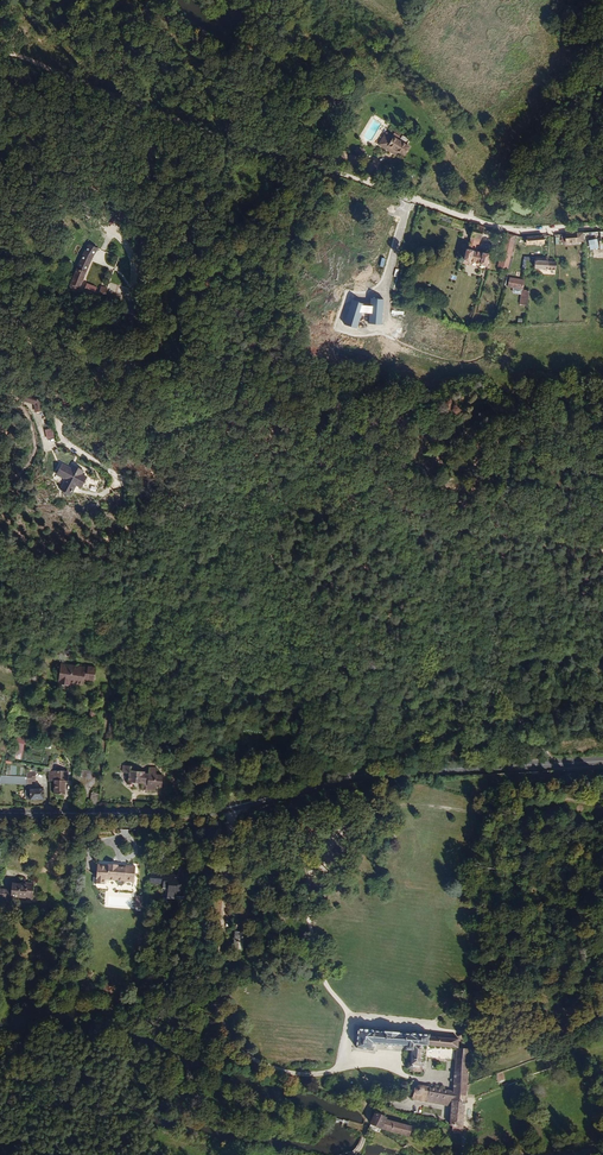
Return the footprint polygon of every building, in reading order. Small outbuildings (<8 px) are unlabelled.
[(375,145),(389,153),(391,150),(399,154),(407,140),(400,136),(399,138),(384,130),(375,145)] [(458,230),(461,223),(451,219),(448,227),(458,230)] [(477,240),(480,228),(471,226),(469,238),(477,240)] [(581,232),(581,242),(602,240),(602,230),(581,232)] [(581,242),(581,232),(559,234),(559,242),(564,242),(564,243),(581,242)] [(505,269),(513,235),(505,233),(496,267),(505,269)] [(542,244),(542,236),(522,237),(523,245),(542,244)] [(486,253),(469,250),(471,242),(464,241),(459,261),(483,266),(486,253)] [(89,288),(101,256),(107,248),(98,242),(91,252),(78,284),(89,288)] [(553,270),(554,262),(532,260),(532,268),(553,270)] [(505,287),(520,289),(521,283),(522,280),(507,277),(505,287)] [(525,307),(528,290),(520,289),(518,306),(525,307)] [(34,410),(40,412),(43,399),(26,395),(24,401),(35,404),(34,410)] [(47,439),(55,437),(52,427),(45,429),(47,439)] [(71,475),(66,471),(69,467),(60,461),(56,465),(48,458),(41,467),(50,473),(42,483),(51,490),(59,479),(64,484),(71,475)] [(75,678),(79,662),(75,661),(72,671),(73,672),(71,676),(75,678)] [(99,668),(86,663),(85,664),(79,662),(75,678),(80,679),(82,675),(87,677),(86,679),(92,681),(93,680),(95,681),(97,677),(99,677),(100,674),(108,676),(110,670),(100,666),(99,668)] [(112,718),(109,730),(116,732),(119,719),(112,718)] [(16,757),(21,758),(24,738),(15,738),(10,753),(15,754),(16,757)] [(32,768),(7,760),(5,767),(31,775),(36,775),(36,772),(40,772),(40,764),(33,763),(32,768)] [(74,773),(75,763),(61,761),(59,785),(70,787),(71,773),(74,773)] [(104,773),(105,767),(90,763),(88,769),(104,773)] [(148,772),(148,770),(138,770),(138,766),(127,765),(126,771),(132,772),(131,781),(145,782),(144,789),(159,791),(159,785),(165,786),(166,773),(159,773),(160,767),(152,767),(152,772),(148,772)] [(27,776),(0,775),(0,784),(27,785),(27,776)] [(47,790),(49,779),(34,777),(34,778),(30,778),(29,786),(33,786),(33,788),(33,789),(47,790)] [(104,800),(107,783),(100,781),(97,799),(104,800)] [(168,873),(169,866),(159,864),(157,883),(167,884),(168,873)] [(193,902),(198,873),(189,872),(190,866),(186,866),(184,878),(182,878),(183,871),(177,870),(177,875),(168,873),(167,884),(170,885),(169,892),(174,893),(174,899),(193,902)] [(110,890),(112,870),(106,869),(105,881),(104,887),(104,889),(110,890)] [(142,889),(144,873),(134,872),(134,874),(126,873),(126,871),(117,870),(117,871),(112,870),(110,890),(112,890),(113,885),(124,886),(124,889),(126,891),(130,892),(132,890),(133,888),(142,889)] [(39,900),(41,886),(32,884),(32,882),(28,881),(27,887),(19,885),(18,891),(7,889),(7,885),(4,884),(4,887),(2,896),(2,898),(14,899),(14,896),(20,897),(39,900)] [(245,952),(248,935),(244,935),(239,934),(236,951),(245,952)] [(426,1047),(427,1035),(407,1033),(407,1034),(373,1031),(373,1030),(355,1029),(353,1048),(371,1050),(371,1043),(405,1047),(405,1052),(412,1053),(411,1066),(407,1065),(406,1072),(410,1072),(410,1075),(419,1076),(422,1047),(426,1047)] [(457,1049),(458,1039),(428,1036),(428,1035),(427,1035),(426,1047),(454,1048),(452,1093),(421,1091),(421,1090),(418,1090),(415,1090),(414,1092),(413,1093),(413,1095),(414,1096),(413,1101),(430,1106),(431,1099),(451,1101),(451,1110),(450,1128),(452,1128),(462,1129),(469,1049),(457,1049)] [(451,1110),(451,1101),(431,1099),(430,1106),(451,1110)] [(414,1146),(416,1137),(393,1129),(379,1124),(373,1140),(386,1145),(389,1137),(414,1146)] [(461,1136),(462,1129),(452,1128),(452,1136),(461,1136)]
